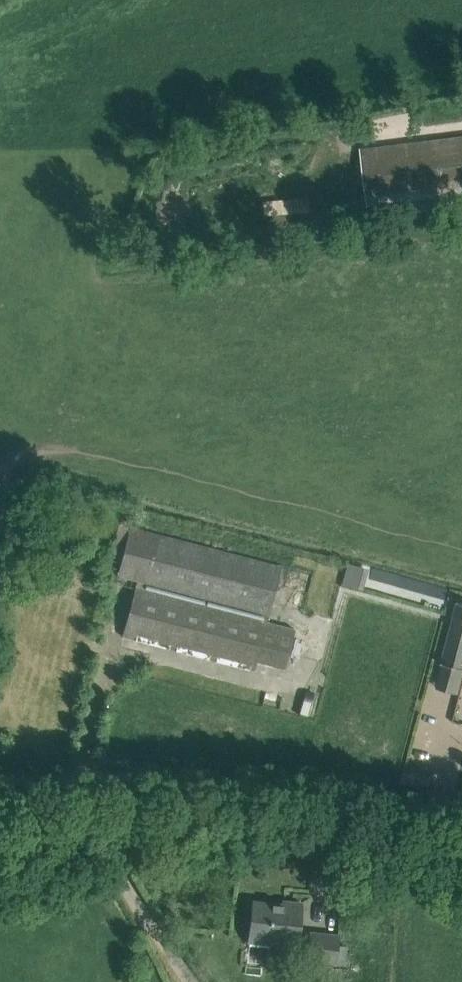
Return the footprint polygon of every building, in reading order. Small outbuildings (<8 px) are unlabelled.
[(368,207),(461,195),(461,135),(360,148),(368,207)] [(123,636),(254,670),(256,661),(284,669),(294,630),(266,623),(281,567),(119,525),(112,552),(124,555),(118,575),(138,580),(123,636)] [(345,559),(340,583),(446,607),(451,583),(345,559)] [(461,669),(461,602),(459,602),(442,664),(461,669)] [(433,687),(429,700),(453,707),(457,693),(433,687)] [(268,944),(297,947),(302,903),(293,902),(293,907),(284,906),(284,904),(253,901),(249,936),(268,938),(268,944)] [(307,961),(335,964),(338,935),(310,932),(307,961)]
